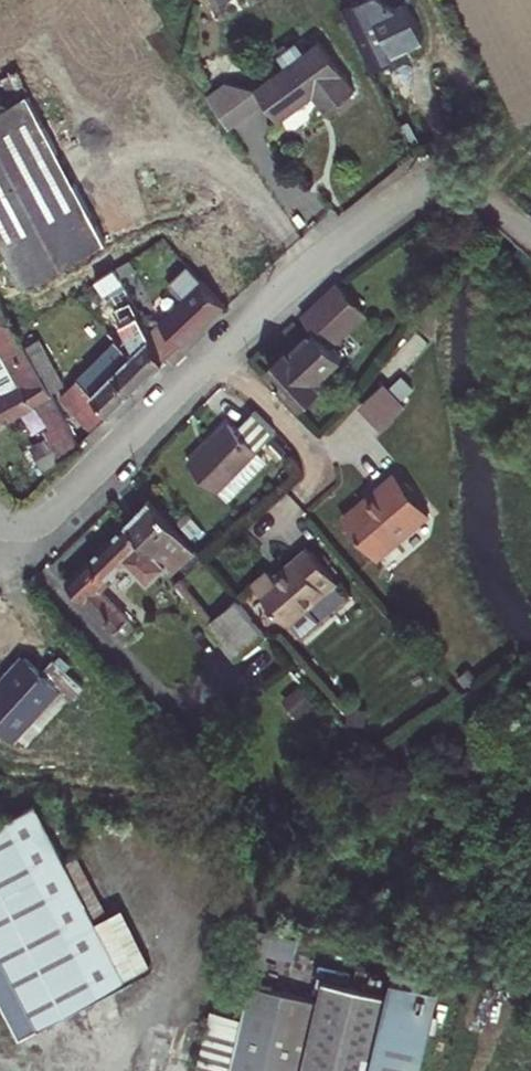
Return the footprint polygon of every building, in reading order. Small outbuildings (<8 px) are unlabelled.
[(408,0),(349,0),(373,53),(390,46),(393,53),(426,38),(408,0)] [(267,100),(280,120),(315,94),(327,111),(356,88),(320,41),(307,51),(287,67),(258,88),(226,82),(213,91),(236,123),(267,100)] [(299,42),(279,56),(287,67),(307,51),(299,42)] [(213,91),(207,96),(229,128),(236,123),(213,91)] [(28,94),(0,109),(0,237),(25,284),(107,241),(42,120),(31,99),(28,94)] [(52,114),(40,94),(31,99),(42,120),(52,114)] [(165,359),(155,340),(116,268),(97,279),(103,289),(113,282),(117,290),(114,292),(121,305),(115,308),(130,334),(120,342),(123,345),(150,374),(165,359)] [(162,322),(182,343),(224,302),(204,281),(162,322)] [(335,348),(371,316),(341,283),(304,316),(315,328),(289,351),(287,350),(269,366),(301,402),(319,385),(315,380),(342,356),(335,348)] [(0,297),(0,348),(1,348),(23,386),(15,389),(0,397),(0,423),(38,401),(52,426),(47,429),(65,463),(82,446),(52,391),(26,345),(0,297)] [(39,338),(26,345),(52,391),(65,385),(39,338)] [(85,383),(80,378),(60,397),(93,431),(150,374),(123,345),(85,383)] [(0,348),(0,362),(15,389),(23,386),(1,348),(0,348)] [(360,407),(382,432),(409,408),(387,383),(360,407)] [(265,457),(258,450),(277,431),(256,410),(237,429),(230,422),(190,462),(225,497),(265,457)] [(367,500),(344,519),(377,558),(431,512),(398,473),(381,488),(385,493),(371,505),(367,500)] [(169,565),(127,522),(68,581),(123,637),(135,624),(99,588),(128,560),(151,583),(165,569),(169,565)] [(310,547),(276,577),(270,570),(255,583),(287,623),(338,580),(310,547)] [(238,660),(267,634),(237,599),(207,625),(238,660)] [(14,738),(59,688),(72,700),(85,685),(54,658),(42,671),(26,656),(0,684),(0,725),(14,738)] [(0,822),(0,998),(20,1037),(143,972),(66,825),(53,832),(37,803),(0,822)] [(231,1070),(421,1070),(440,988),(393,976),(389,992),(325,977),(320,999),(251,983),(231,1070)]
